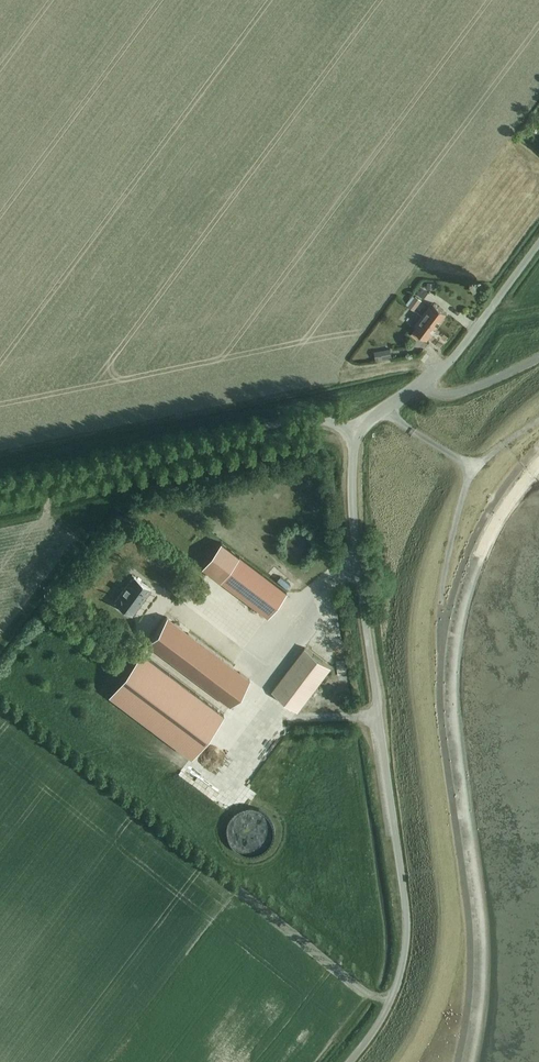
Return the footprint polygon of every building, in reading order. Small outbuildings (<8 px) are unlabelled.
[(414,310),(422,300),(416,295),(414,297),(412,295),(406,304),(414,310)] [(422,313),(437,324),(447,311),(434,301),(431,306),(429,304),(422,313)] [(428,337),(437,324),(422,313),(416,322),(418,323),(413,329),(414,330),(411,333),(417,338),(421,332),(428,337)] [(376,360),(392,357),(390,348),(374,351),(376,360)] [(168,542),(161,545),(164,552),(171,548),(168,542)] [(221,542),(202,566),(220,580),(239,556),(221,542)] [(287,592),(239,555),(239,556),(220,580),(220,581),(267,617),(287,592)] [(114,602),(131,615),(151,588),(134,576),(114,602)] [(166,617),(147,643),(230,705),(249,679),(166,617)] [(305,647),(272,691),(298,710),(331,667),(305,647)] [(141,652),(109,694),(191,757),(224,714),(141,652)] [(339,672),(350,678),(355,668),(344,662),(339,672)] [(227,829),(226,831),(227,833),(227,835),(227,837),(228,839),(229,841),(229,843),(231,845),(232,846),(233,848),(235,850),(236,851),(238,852),(240,853),(242,854),(244,855),(246,855),(248,855),(250,856),(252,856),(254,855),(257,855),(259,854),(261,853),(263,853),(264,851),(266,850),(268,849),(269,847),(270,845),(272,844),(273,842),(274,840),(274,838),(275,836),(275,834),(275,831),(275,829),(275,827),(274,825),(274,823),(273,821),(272,819),(271,817),(270,816),(268,814),(267,812),(265,811),(263,810),(261,809),(259,808),(257,807),(255,807),(253,807),(251,807),(249,807),(247,807),(245,807),(243,808),(241,809),(239,810),(237,811),(235,812),(234,814),(232,815),(231,817),(230,819),(229,820),(228,822),(227,824),(227,826),(227,829)]
